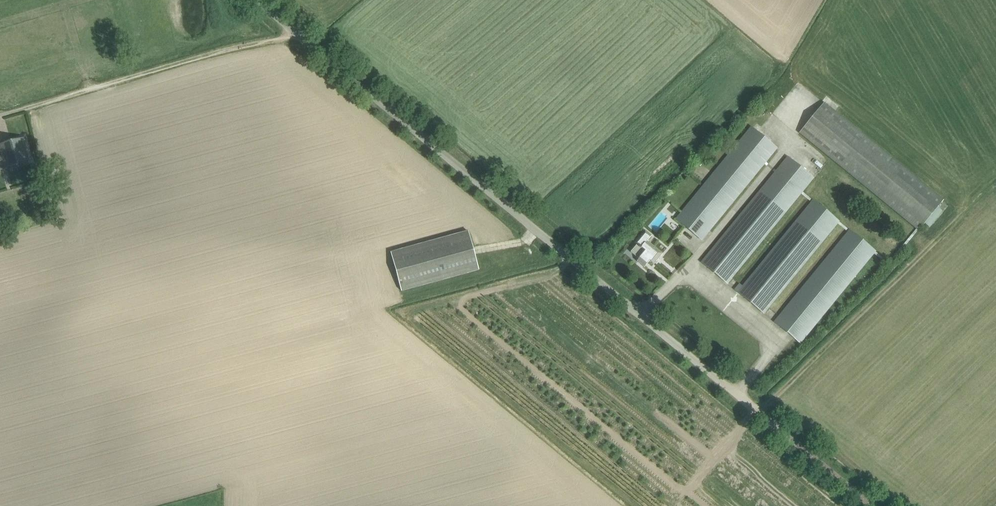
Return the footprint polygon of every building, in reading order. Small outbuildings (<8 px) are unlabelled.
[(919,230),(944,199),(825,102),(800,133),(919,230)] [(702,240),(726,211),(777,148),(751,127),(676,219),(702,240)] [(23,138),(0,144),(0,146),(6,167),(29,161),(23,138)] [(727,283),(786,211),(813,178),(788,157),(701,262),(727,283)] [(839,221),(826,211),(813,200),(738,292),(764,313),(839,221)] [(652,236),(645,230),(634,242),(637,244),(631,252),(639,259),(637,261),(644,267),(649,261),(654,265),(663,254),(647,241),(652,236)] [(850,230),(774,323),(800,343),(875,251),(850,230)] [(391,253),(402,291),(479,270),(468,231),(391,253)]
